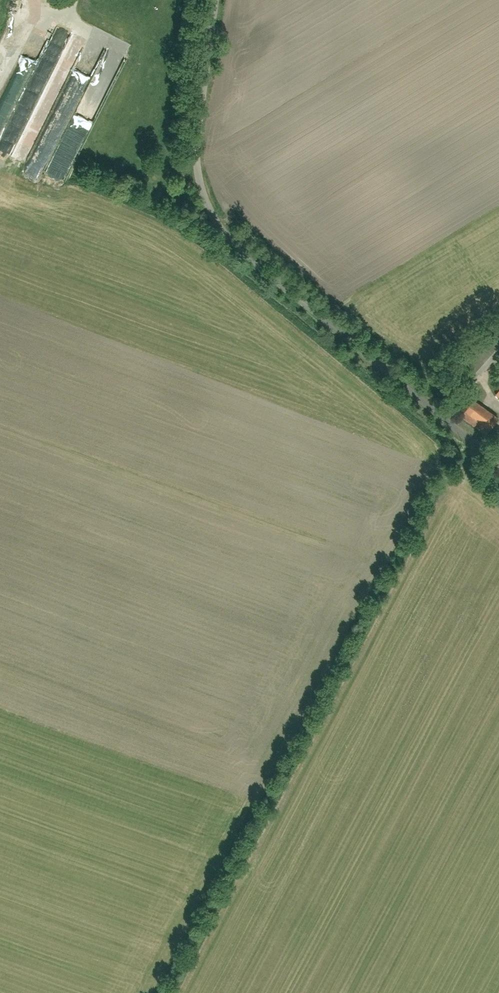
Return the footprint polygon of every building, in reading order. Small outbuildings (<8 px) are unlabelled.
[(476,399),(466,414),(493,434),(498,426),(498,416),(476,399)]
